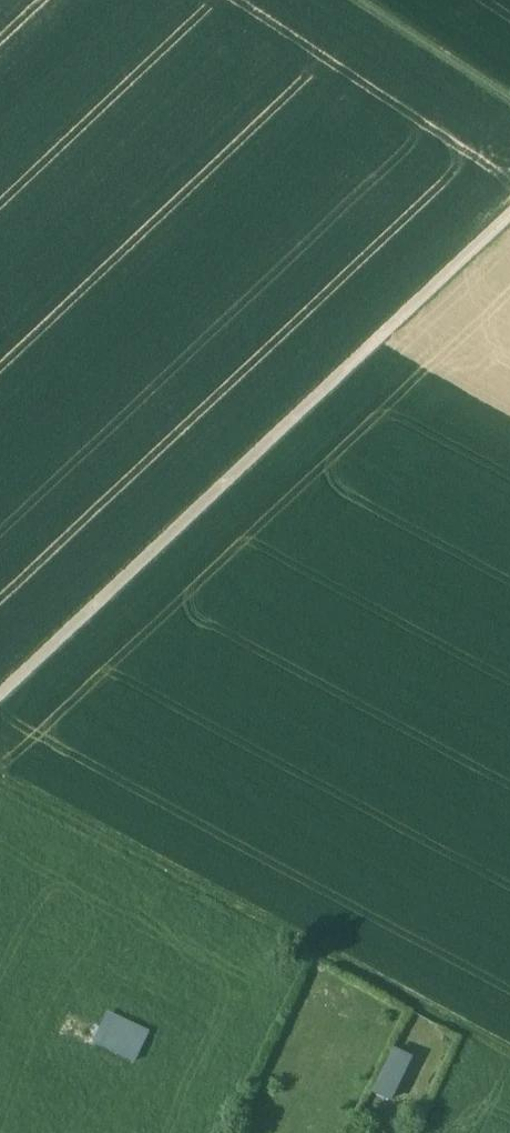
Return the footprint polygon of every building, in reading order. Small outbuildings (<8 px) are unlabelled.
[(95,1042),(139,1061),(152,1028),(108,1010),(95,1042)] [(395,1046),(375,1091),(396,1100),(415,1054),(395,1046)]
